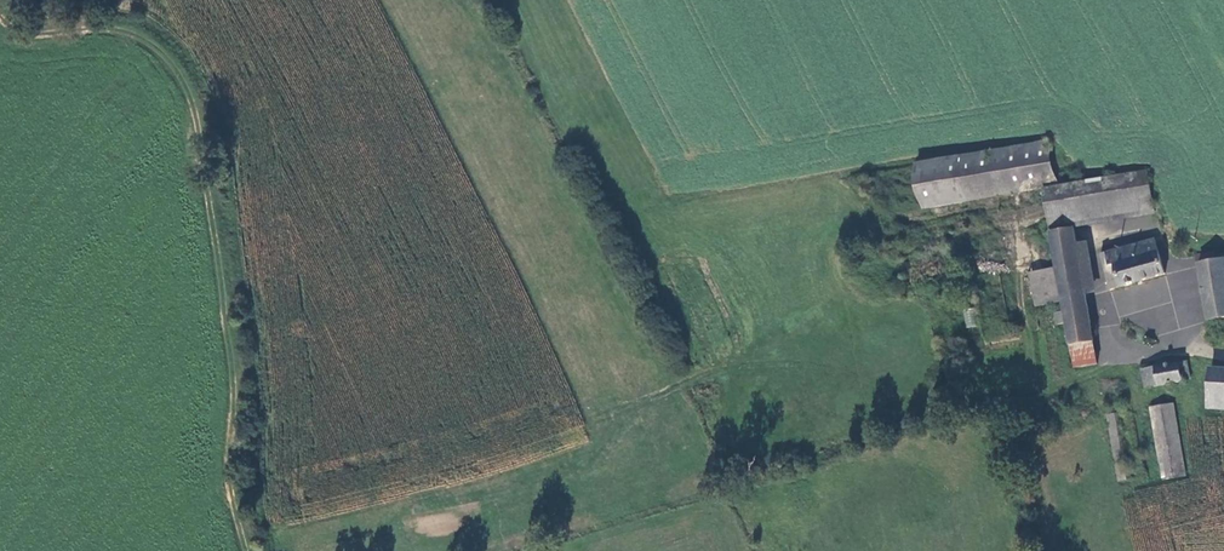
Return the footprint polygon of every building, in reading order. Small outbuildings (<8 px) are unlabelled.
[(1057,185),(1048,137),(911,162),(920,209),(1041,187),(1057,185)] [(1041,187),(1049,232),(1077,227),(1158,212),(1150,168),(1057,185),(1041,187)] [(1049,232),(1055,272),(1060,298),(1061,306),(1063,319),(1055,320),(1057,334),(1065,332),(1068,349),(1096,343),(1077,227),(1049,232)] [(1101,252),(1111,288),(1165,273),(1155,237),(1101,252)] [(1223,319),(1223,251),(1217,253),(1218,260),(1201,263),(1211,322),(1223,319)] [(1060,298),(1055,272),(1026,276),(1032,311),(1061,306),(1060,298)] [(963,310),(966,328),(976,326),(972,308),(963,310)] [(1096,343),(1068,349),(1071,371),(1099,366),(1096,343)] [(1189,361),(1142,370),(1145,390),(1162,387),(1163,390),(1164,392),(1165,393),(1166,394),(1168,395),(1169,395),(1170,395),(1171,395),(1173,394),(1174,393),(1176,391),(1176,389),(1176,388),(1176,385),(1193,381),(1189,361)] [(1212,369),(1209,406),(1223,407),(1223,370),(1212,369)] [(1148,410),(1161,484),(1188,480),(1175,405),(1148,410)]
